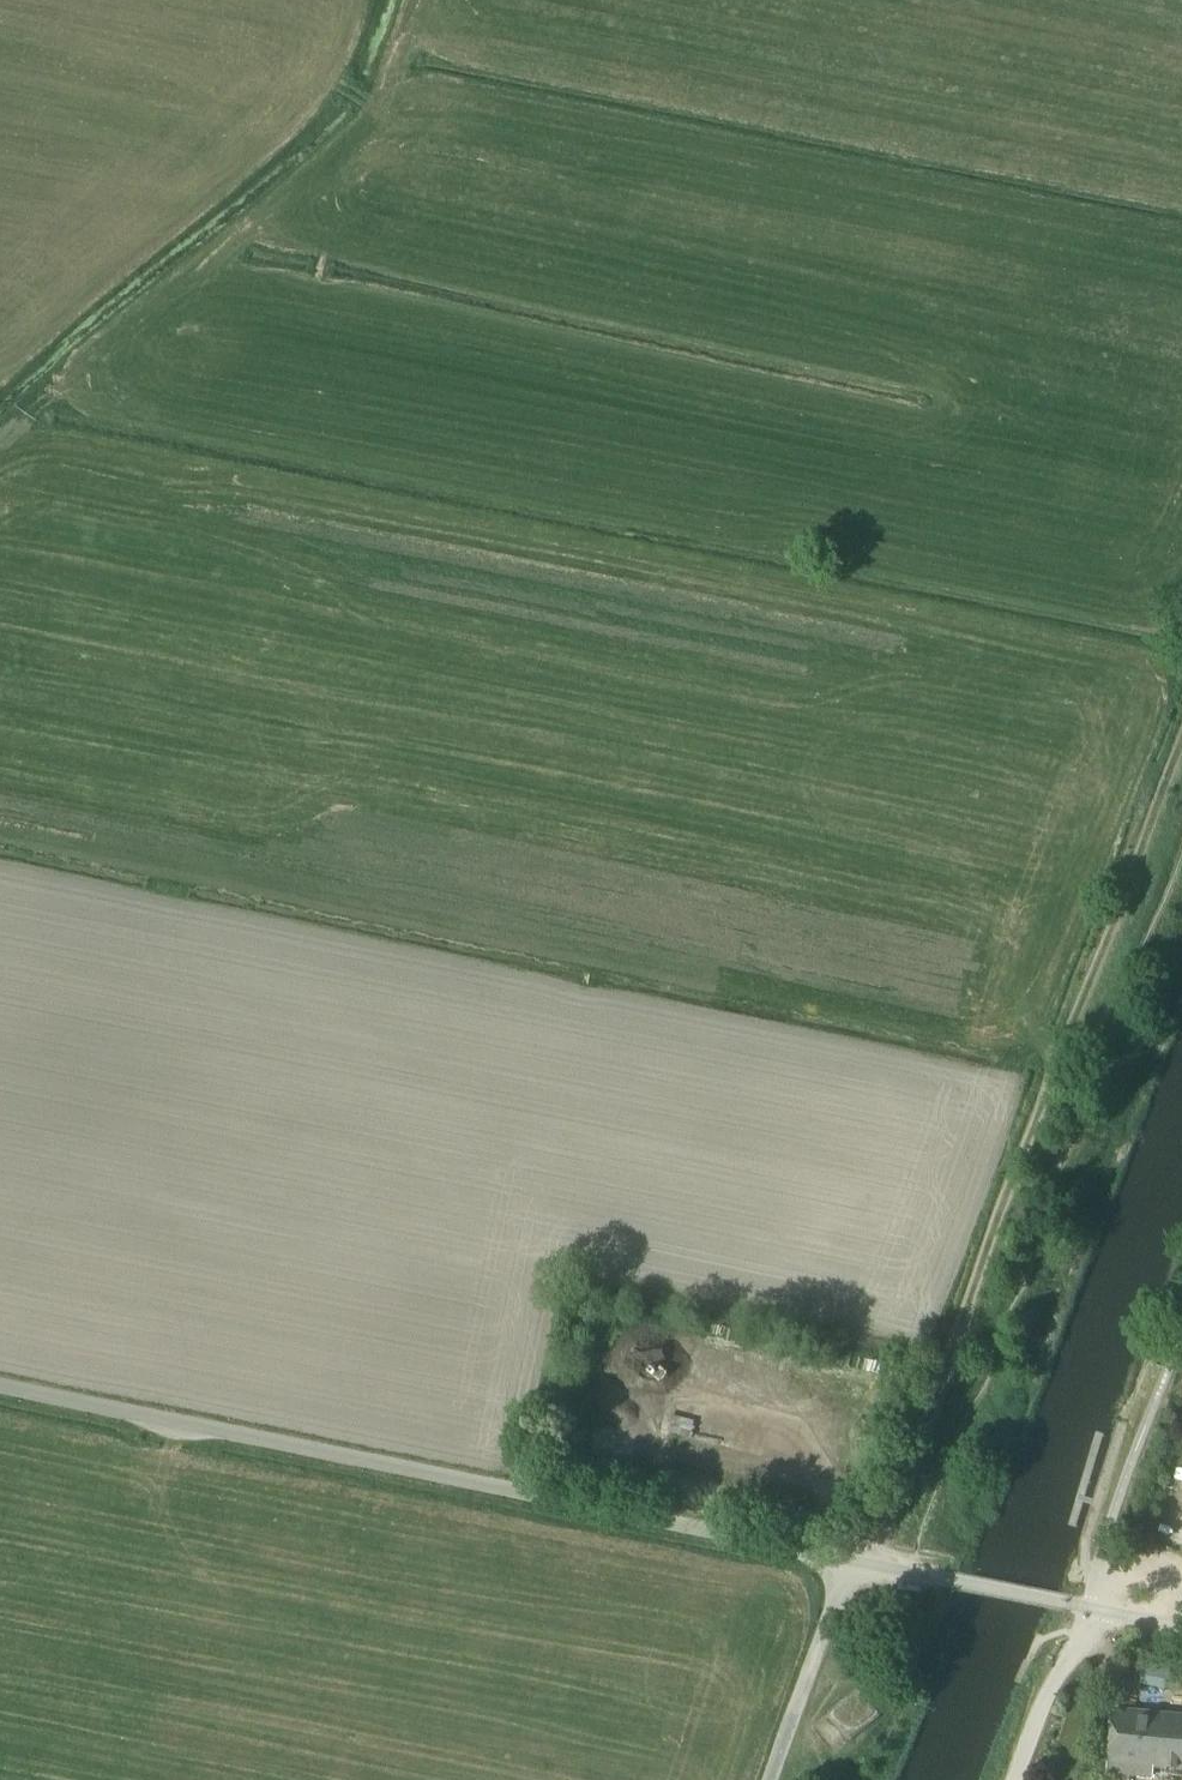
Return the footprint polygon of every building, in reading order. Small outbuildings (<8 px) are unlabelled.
[(1113,1711),(1107,1774),(1151,1778),(1152,1767),(1181,1770),(1181,1717),(1113,1711)]
